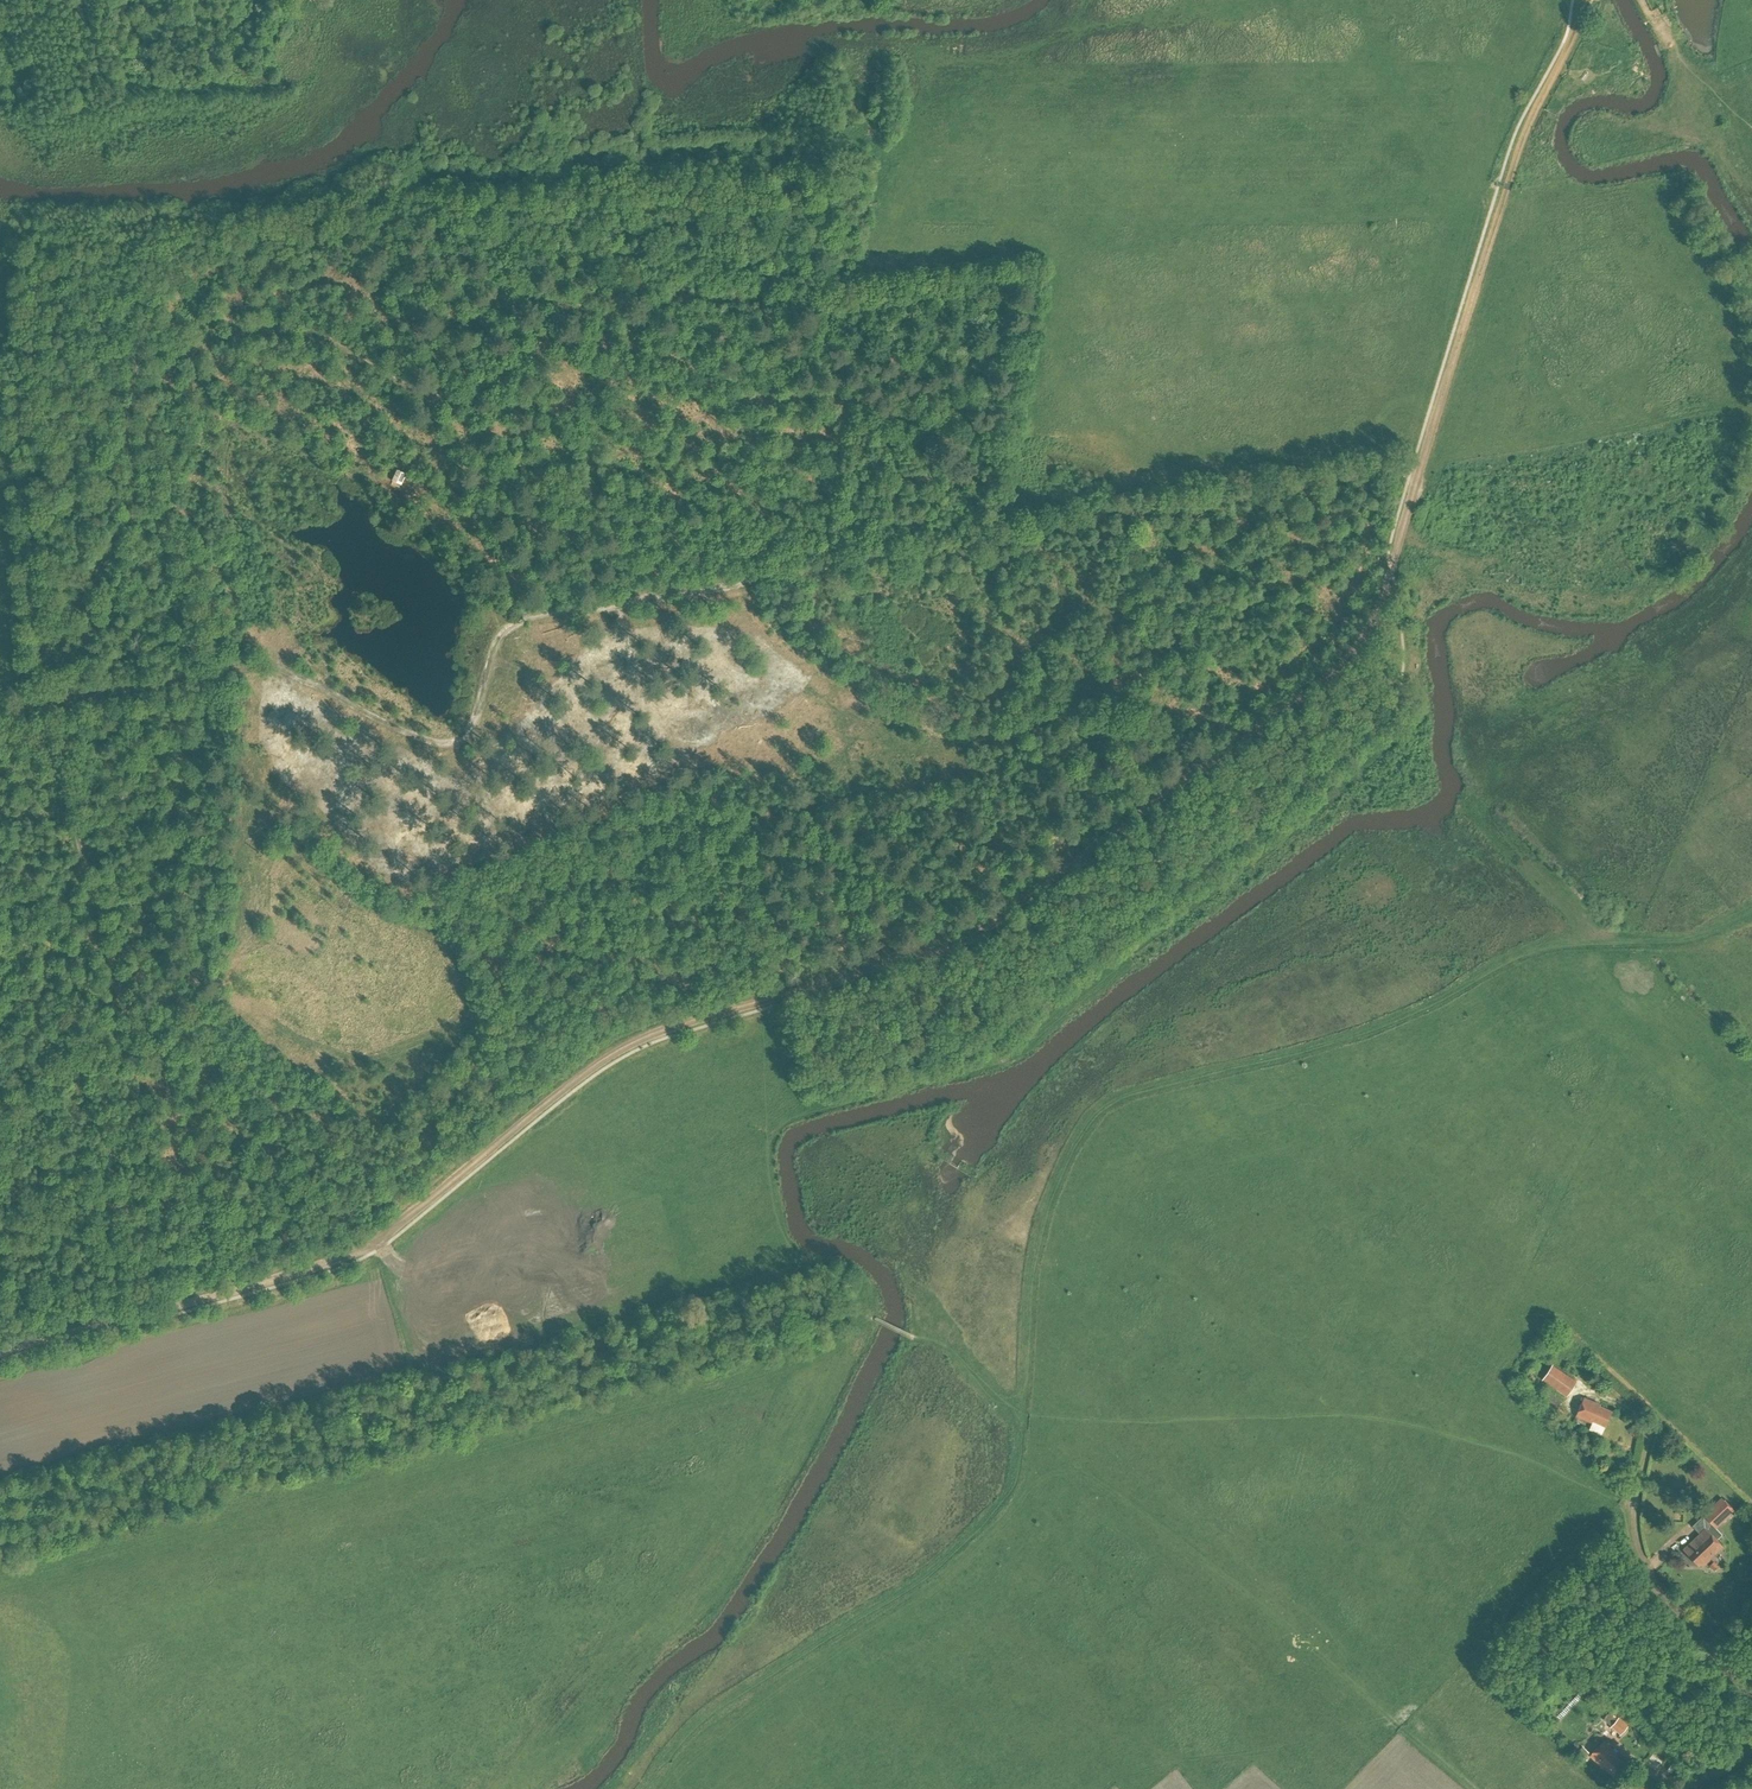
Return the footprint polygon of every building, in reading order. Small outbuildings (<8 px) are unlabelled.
[(397,470),(392,481),(402,485),(407,474),(397,470)] [(1543,1380),(1566,1396),(1576,1382),(1552,1366),(1543,1380)] [(1547,1390),(1539,1400),(1561,1417),(1564,1412),(1558,1407),(1562,1402),(1547,1390)] [(1583,1398),(1575,1417),(1591,1423),(1592,1421),(1604,1427),(1610,1412),(1599,1407),(1599,1405),(1583,1398)] [(1736,1511),(1722,1497),(1703,1515),(1704,1516),(1693,1527),(1700,1534),(1682,1551),(1698,1567),(1700,1565),(1701,1567),(1722,1547),(1711,1536),(1736,1511)] [(1719,1567),(1714,1562),(1709,1566),(1714,1571),(1719,1567)] [(1603,1718),(1610,1724),(1616,1718),(1610,1712),(1603,1718)] [(1620,1715),(1610,1725),(1619,1734),(1629,1723),(1620,1715)] [(1603,1740),(1589,1754),(1602,1767),(1603,1766),(1613,1775),(1624,1765),(1614,1754),(1615,1753),(1603,1740)]
